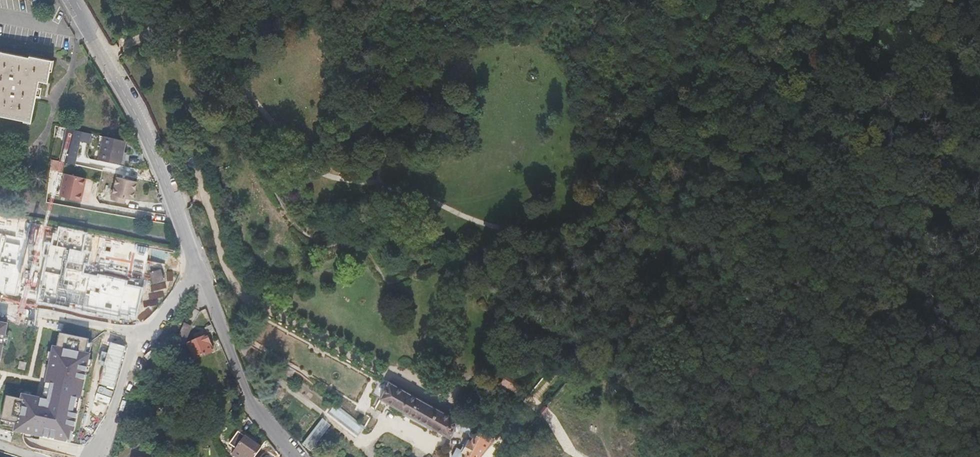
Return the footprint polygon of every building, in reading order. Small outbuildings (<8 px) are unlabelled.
[(38,80),(46,81),(48,70),(46,69),(48,57),(28,54),(27,55),(0,51),(0,115),(24,119),(24,117),(31,118),(38,80)] [(82,130),(67,127),(61,153),(77,156),(82,130)] [(120,164),(126,139),(104,135),(100,160),(120,164)] [(56,170),(58,161),(51,159),(49,169),(56,170)] [(82,201),(87,175),(64,170),(59,196),(82,201)] [(133,199),(137,181),(116,177),(111,199),(124,202),(126,197),(133,199)] [(150,220),(151,212),(138,209),(136,217),(150,220)] [(164,280),(161,269),(151,272),(154,282),(164,280)] [(179,349),(192,324),(185,320),(177,337),(174,336),(172,340),(176,342),(179,349)] [(9,323),(0,322),(0,362),(3,362),(9,323)] [(211,350),(203,330),(194,334),(196,339),(187,343),(193,358),(211,350)] [(94,352),(53,344),(45,383),(42,394),(24,392),(23,398),(9,394),(4,417),(16,419),(16,430),(31,433),(75,443),(94,352)] [(275,378),(282,366),(272,360),(265,371),(275,378)] [(515,385),(521,375),(507,366),(502,375),(515,385)] [(460,418),(389,379),(380,395),(451,434),(460,418)] [(363,425),(335,399),(326,411),(355,436),(363,425)] [(504,429),(514,419),(507,413),(497,424),(504,429)] [(308,449),(329,423),(321,416),(301,443),(308,449)] [(496,438),(465,421),(463,425),(474,432),(473,436),(467,434),(461,445),(459,443),(452,454),(456,456),(478,456),(496,438)] [(250,441),(251,437),(238,428),(228,444),(233,448),(230,454),(235,456),(252,456),(259,446),(250,441)]
